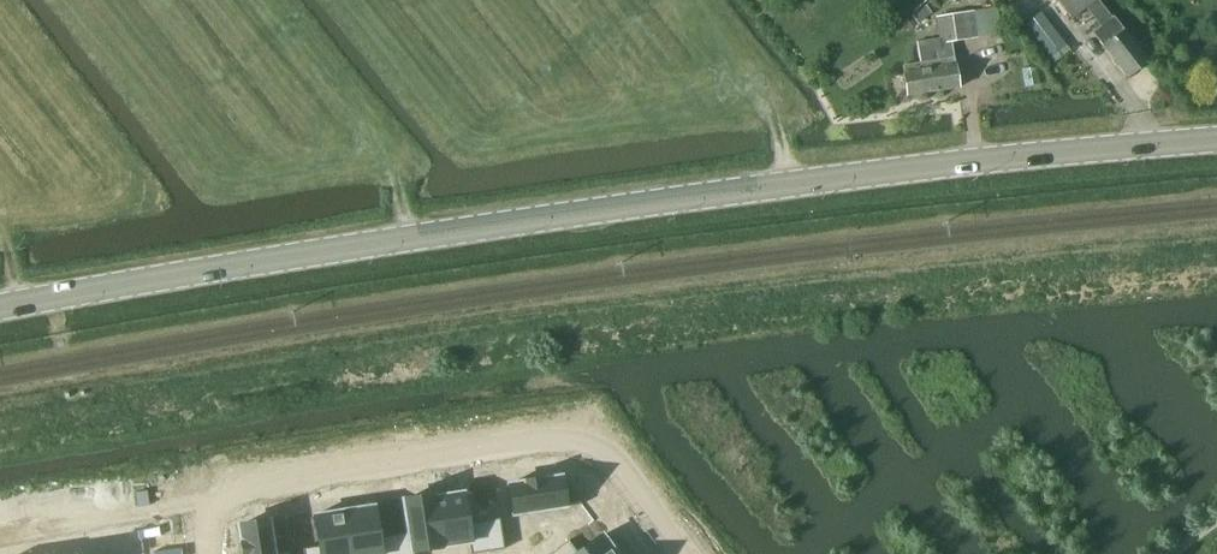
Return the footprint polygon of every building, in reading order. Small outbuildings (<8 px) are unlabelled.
[(1071,19),(1086,7),(1100,26),(1092,33),(1126,77),(1147,61),(1113,17),(1112,18),(1098,0),(1057,0),(1071,19)] [(925,6),(911,15),(917,23),(931,14),(925,6)] [(906,95),(958,86),(950,40),(975,36),(971,10),(941,15),(945,42),(916,47),(919,62),(901,65),(906,95)] [(1043,11),(1028,23),(1055,58),(1071,46),(1043,11)] [(865,58),(855,65),(862,76),(872,69),(865,58)] [(560,477),(509,485),(513,515),(581,505),(560,477)] [(149,506),(146,491),(135,493),(138,508),(149,506)] [(433,498),(441,548),(468,544),(470,553),(478,553),(487,553),(482,522),(467,524),(462,493),(433,498)] [(393,536),(396,553),(413,553),(413,552),(441,548),(433,498),(433,496),(403,501),(408,533),(393,536)] [(343,512),(350,553),(396,553),(393,536),(378,538),(373,507),(343,512)] [(302,549),(303,553),(350,553),(343,512),(314,516),(318,547),(302,549)] [(499,519),(482,522),(487,553),(504,550),(499,519)] [(238,526),(242,553),(290,553),(290,551),(274,553),(269,521),(238,526)] [(602,536),(577,553),(615,553),(602,536)] [(550,553),(577,553),(567,541),(550,553)]
